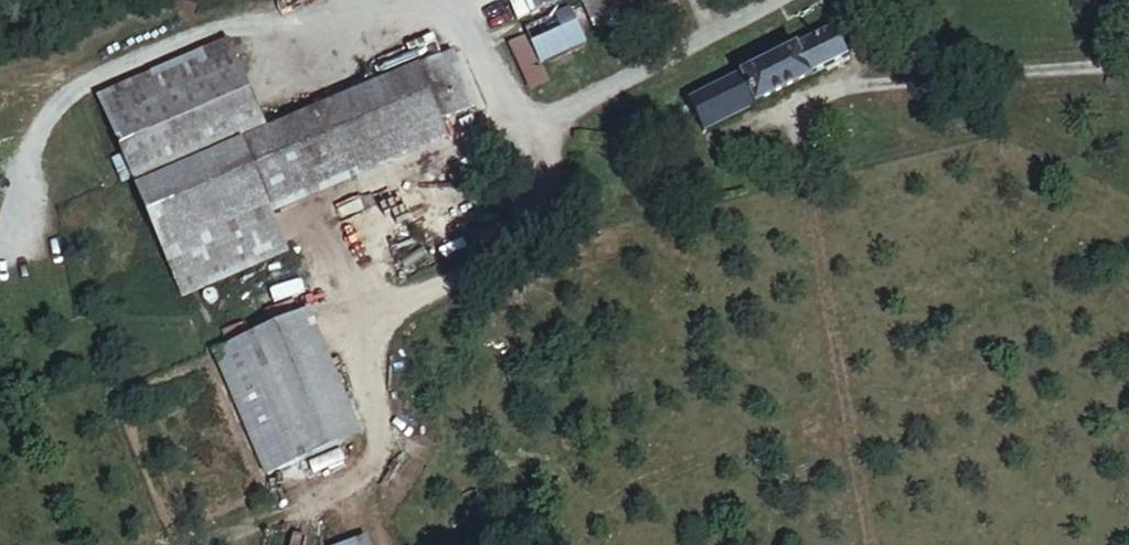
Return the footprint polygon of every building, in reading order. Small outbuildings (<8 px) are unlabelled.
[(527,18),(572,0),(519,0),(527,18)] [(584,24),(594,48),(678,15),(672,0),(644,0),(584,24)] [(1103,14),(1119,0),(1090,0),(1103,14)] [(586,67),(569,29),(525,49),(528,57),(542,86),(544,85),(586,67)] [(834,29),(688,94),(704,130),(850,66),(834,29)] [(542,86),(528,57),(510,65),(532,113),(552,104),(544,85),(542,86)] [(229,62),(101,121),(127,179),(136,197),(167,264),(441,138),(478,120),(455,70),(272,155),(229,62)] [(441,138),(167,264),(178,289),(285,239),(452,162),(441,138)] [(136,197),(127,179),(118,183),(126,201),(136,197)] [(285,239),(178,289),(195,326),(302,277),(285,239)] [(364,439),(314,312),(216,351),(265,478),(364,439)]
